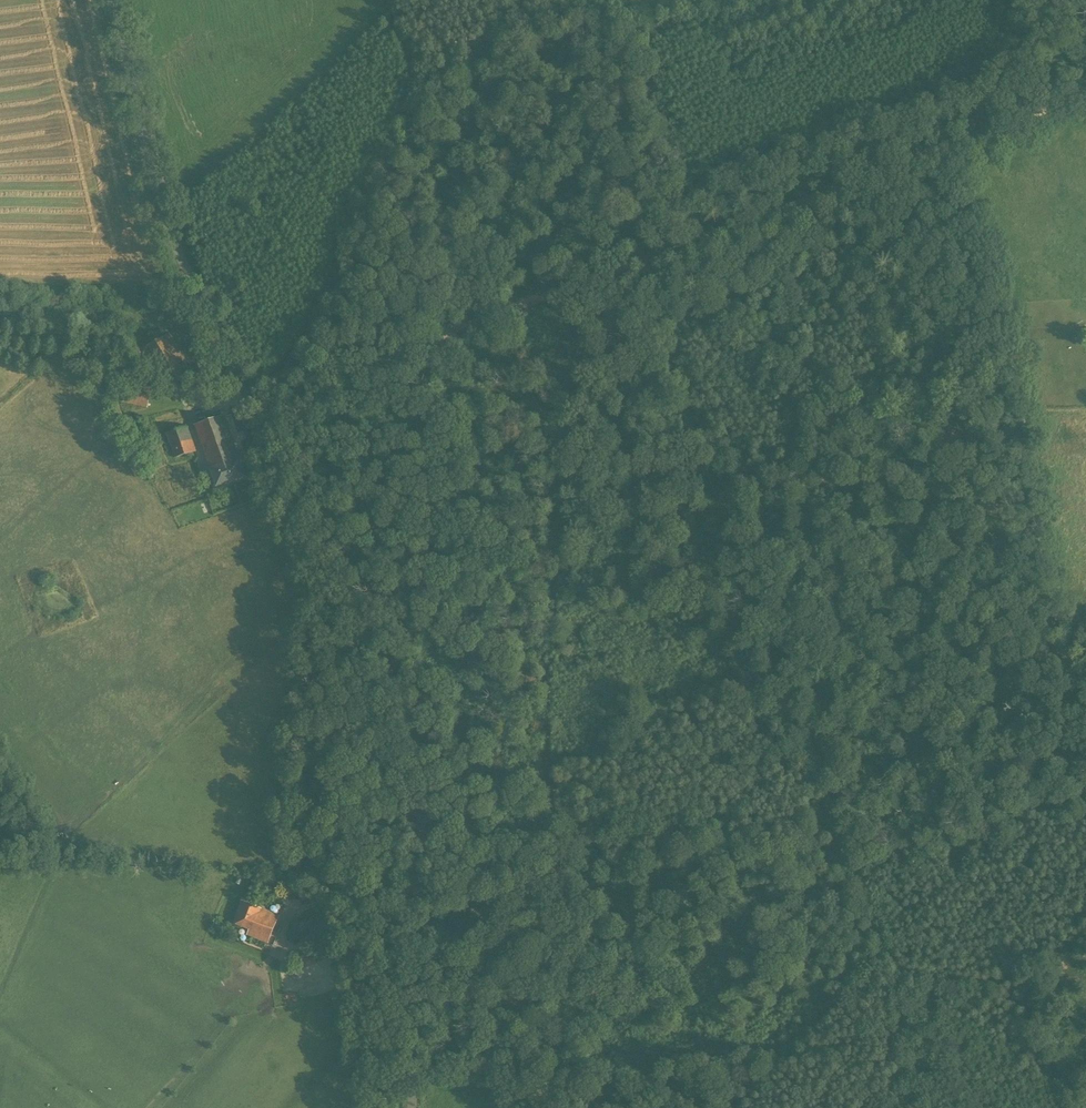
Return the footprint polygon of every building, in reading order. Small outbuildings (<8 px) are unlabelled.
[(142,348),(163,388),(189,374),(168,335),(142,348)] [(122,403),(147,407),(151,386),(126,381),(122,403)] [(194,424),(214,485),(244,475),(224,414),(194,424)] [(166,433),(173,457),(196,451),(189,426),(166,433)] [(288,878),(287,898),(300,899),(301,879),(288,878)] [(248,928),(246,933),(266,941),(277,915),(259,908),(259,907),(241,900),(233,921),(248,928)]
